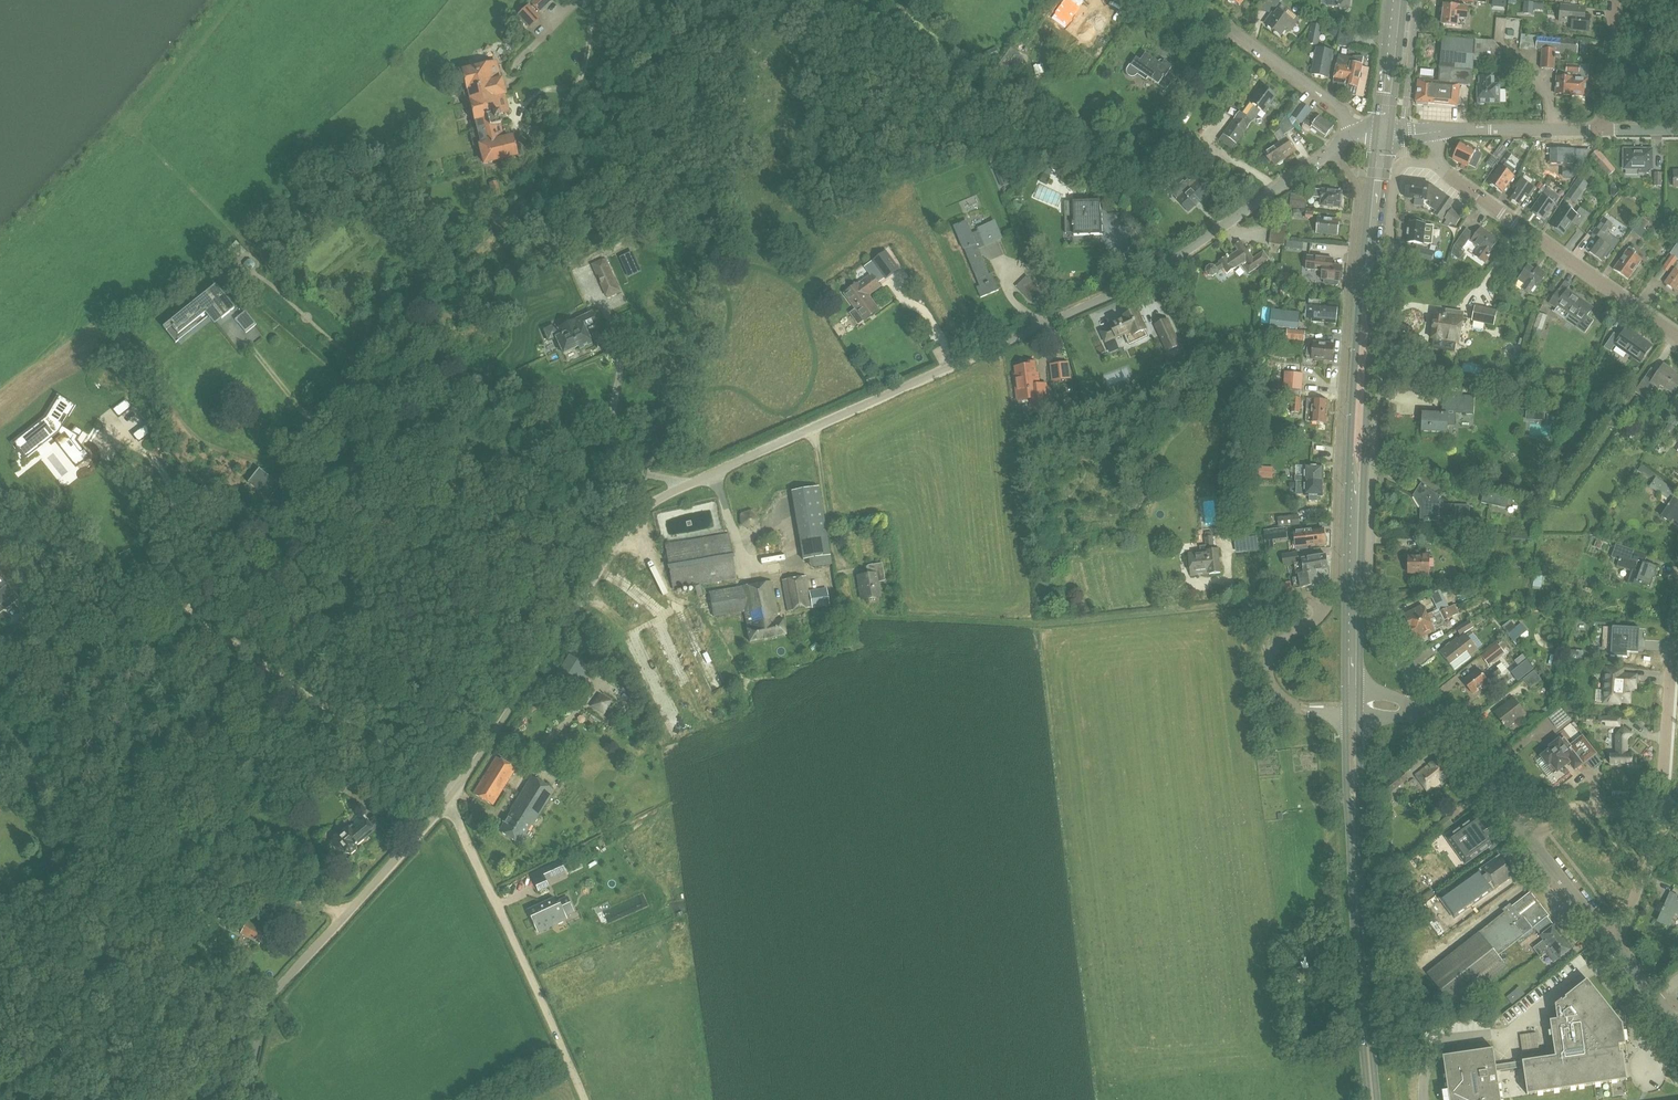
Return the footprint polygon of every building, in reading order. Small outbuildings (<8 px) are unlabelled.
[(530,3),(539,12),(544,8),(537,0),(533,0),(530,3)] [(1055,17),(1068,26),(1079,12),(1086,17),(1096,40),(1119,9),(1107,0),(1067,0),(1055,17)] [(1259,4),(1275,8),(1278,10),(1275,14),(1273,12),(1264,24),(1280,36),(1286,28),(1290,31),(1296,23),(1285,15),(1289,9),(1280,3),(1282,0),(1260,0),(1259,4)] [(1524,1),(1523,13),(1533,14),(1534,1),(1524,1)] [(517,15),(529,29),(541,18),(529,5),(517,15)] [(1561,5),(1559,22),(1572,23),(1571,29),(1589,31),(1590,16),(1587,16),(1588,9),(1569,6),(1561,5)] [(1444,13),(1443,24),(1457,25),(1458,18),(1467,19),(1468,8),(1444,6),(1444,8),(1443,9),(1443,12),(1444,13)] [(1308,43),(1319,45),(1322,26),(1312,23),(1308,43)] [(600,38),(610,45),(619,33),(610,26),(600,38)] [(1328,32),(1335,37),(1339,30),(1332,26),(1328,32)] [(1562,28),(1553,28),(1553,37),(1563,36),(1562,28)] [(1339,46),(1353,48),(1355,31),(1341,29),(1339,46)] [(1578,52),(1579,40),(1537,36),(1536,48),(1542,49),(1540,67),(1554,69),(1555,58),(1556,59),(1556,55),(1555,55),(1556,50),(1578,52)] [(1474,61),(1495,62),(1501,63),(1502,51),(1494,41),(1443,37),(1439,78),(1420,76),(1419,81),(1417,102),(1435,104),(1435,103),(1459,105),(1461,84),(1472,85),(1474,61)] [(1004,59),(993,73),(998,77),(1005,69),(1014,69),(1010,62),(1015,55),(1023,56),(1012,48),(1004,59)] [(1312,75),(1328,78),(1333,51),(1317,48),(1312,75)] [(977,58),(982,68),(1000,59),(995,50),(977,58)] [(1149,78),(1166,90),(1174,79),(1176,80),(1182,73),(1165,61),(1162,65),(1146,53),(1141,61),(1137,58),(1132,65),(1130,64),(1127,70),(1127,73),(1128,75),(1130,77),(1134,77),(1136,76),(1137,75),(1146,81),(1149,78)] [(1014,69),(1022,70),(1026,63),(1023,56),(1015,55),(1010,62),(1014,69)] [(1335,72),(1367,78),(1369,68),(1362,66),(1364,57),(1351,58),(1338,55),(1335,72)] [(471,103),(502,95),(504,95),(500,81),(499,81),(496,67),(492,64),(484,66),(483,64),(481,62),(472,65),(471,67),(471,70),(466,71),(464,74),(467,89),(468,89),(471,103)] [(1501,63),(1495,62),(1494,72),(1511,73),(1512,64),(1501,63)] [(1573,72),(1572,95),(1586,96),(1587,79),(1588,66),(1573,65),(1573,72)] [(1356,96),(1363,97),(1367,78),(1335,72),(1332,87),(1339,89),(1338,94),(1343,95),(1344,93),(1356,96)] [(1567,74),(1557,74),(1557,79),(1556,94),(1572,95),(1573,72),(1567,72),(1567,74)] [(1171,98),(1179,104),(1194,81),(1184,74),(1170,94),(1171,98)] [(1484,105),(1486,102),(1499,102),(1499,84),(1494,84),(1494,76),(1480,77),(1480,84),(1478,84),(1478,103),(1480,105),(1484,105)] [(1236,144),(1262,110),(1265,113),(1271,106),(1269,104),(1275,96),(1264,87),(1258,94),(1257,93),(1251,101),(1255,105),(1247,116),(1240,111),(1223,134),(1236,144)] [(478,130),(499,125),(500,125),(498,114),(507,112),(502,95),(471,103),(478,130)] [(1317,132),(1326,138),(1334,127),(1319,116),(1317,119),(1311,114),(1310,115),(1309,114),(1312,110),(1302,103),(1297,99),(1288,113),(1302,123),(1303,122),(1306,124),(1312,128),(1310,130),(1316,134),(1317,132)] [(1281,129),(1285,135),(1295,128),(1286,116),(1279,126),(1281,129)] [(480,147),(484,163),(515,156),(511,139),(502,141),(499,125),(478,130),(478,132),(470,134),(473,146),(481,144),(481,146),(480,147)] [(1280,143),(1264,153),(1270,162),(1272,161),(1275,166),(1278,164),(1280,165),(1283,163),(1283,161),(1286,159),(1283,154),(1293,147),(1287,138),(1280,143)] [(1469,165),(1476,168),(1482,155),(1475,152),(1476,149),(1461,142),(1457,151),(1456,150),(1453,157),(1454,157),(1453,160),(1468,167),(1469,165)] [(1493,155),(1500,160),(1508,149),(1501,144),(1493,155)] [(1598,148),(1589,156),(1608,177),(1616,169),(1598,148)] [(1576,149),(1552,149),(1552,165),(1566,165),(1566,178),(1575,178),(1589,156),(1576,156),(1576,149)] [(1638,173),(1651,173),(1651,168),(1652,168),(1652,150),(1624,149),(1624,168),(1638,168),(1638,173)] [(514,165),(526,171),(530,162),(519,157),(514,165)] [(1489,182),(1503,192),(1514,176),(1515,177),(1519,171),(1506,163),(1503,168),(1500,166),(1489,182)] [(1203,164),(1193,174),(1196,177),(1200,181),(1210,172),(1203,164)] [(1184,182),(1172,192),(1178,199),(1177,200),(1189,212),(1195,206),(1196,207),(1196,206),(1199,202),(1200,203),(1201,203),(1200,202),(1210,193),(1196,177),(1190,182),(1188,180),(1185,183),(1184,182)] [(1009,178),(1000,182),(1002,187),(1011,183),(1009,178)] [(1516,186),(1518,188),(1511,198),(1518,203),(1525,193),(1530,196),(1536,188),(1522,178),(1520,180),(1516,186)] [(488,182),(492,198),(501,196),(498,180),(488,182)] [(1433,214),(1441,219),(1454,201),(1433,188),(1428,187),(1429,183),(1415,181),(1408,180),(1407,184),(1405,184),(1404,195),(1406,196),(1405,198),(1415,199),(1414,205),(1423,206),(1424,200),(1431,201),(1430,207),(1435,211),(1433,214)] [(1565,196),(1575,203),(1584,191),(1574,184),(1565,196)] [(1542,217),(1543,218),(1559,195),(1547,187),(1532,210),(1538,214),(1537,215),(1541,218),(1542,217)] [(1321,205),(1340,207),(1342,192),(1322,190),(1322,191),(1316,190),(1315,197),(1322,198),(1321,205)] [(1290,208),(1306,209),(1306,206),(1307,201),(1307,195),(1291,193),(1290,208)] [(1075,233),(1075,235),(1103,235),(1102,214),(1100,214),(1100,201),(1074,202),(1074,217),(1066,217),(1067,233),(1075,233)] [(1552,224),(1564,233),(1571,222),(1578,228),(1588,214),(1580,208),(1575,214),(1569,210),(1571,208),(1565,204),(1561,208),(1563,209),(1552,224)] [(1444,218),(1455,226),(1462,216),(1451,208),(1444,218)] [(1122,213),(1123,228),(1139,227),(1139,221),(1133,209),(1122,210),(1122,213)] [(1306,218),(1313,219),(1314,212),(1306,211),(1306,218)] [(1317,233),(1337,235),(1339,220),(1326,219),(1327,218),(1319,217),(1317,233)] [(1592,233),(1602,240),(1613,225),(1603,217),(1592,233)] [(1632,231),(1643,240),(1649,232),(1644,229),(1649,222),(1643,217),(1632,231)] [(965,248),(981,286),(977,287),(981,298),(999,290),(992,273),(989,274),(978,248),(1001,239),(995,222),(978,229),(979,231),(972,234),(967,222),(955,227),(964,248),(965,248)] [(1287,225),(1272,223),(1270,244),(1285,246),(1287,225)] [(1424,244),(1433,244),(1435,225),(1425,224),(1425,225),(1408,224),(1407,242),(1424,244)] [(1475,257),(1484,264),(1490,256),(1488,254),(1497,241),(1480,229),(1471,242),(1481,249),(1475,257)] [(281,235),(286,241),(291,237),(286,231),(281,235)] [(1589,251),(1601,260),(1605,254),(1608,256),(1612,251),(1614,249),(1614,246),(1614,244),(1609,240),(1604,241),(1603,242),(1598,239),(1589,251)] [(1209,276),(1213,276),(1216,274),(1217,273),(1224,268),(1228,274),(1242,264),(1249,273),(1269,259),(1264,252),(1254,259),(1250,252),(1241,240),(1235,245),(1239,250),(1229,257),(1228,255),(1219,261),(1220,263),(1215,266),(1210,265),(1207,268),(1206,272),(1209,276)] [(1677,260),(1677,245),(1676,244),(1669,254),(1677,260)] [(1434,252),(1417,247),(1413,259),(1431,264),(1434,252)] [(1614,269),(1628,279),(1641,260),(1634,255),(1636,252),(1629,247),(1614,269)] [(281,256),(287,264),(297,255),(291,249),(281,256)] [(859,283),(845,294),(856,309),(851,313),(859,324),(864,320),(865,320),(879,310),(868,294),(872,291),(873,292),(881,286),(878,282),(884,277),(886,279),(899,269),(887,252),(873,262),(874,263),(866,268),(871,275),(860,284),(859,283)] [(1325,284),(1336,286),(1338,284),(1338,281),(1341,281),(1341,280),(1342,279),(1342,275),(1341,274),(1342,266),(1332,265),(1332,262),(1332,259),(1316,257),(1307,256),(1306,267),(1306,269),(1322,271),(1322,279),(1324,279),(1324,282),(1325,284)] [(1677,289),(1677,271),(1675,269),(1674,270),(1671,267),(1675,261),(1669,257),(1662,268),(1667,271),(1668,270),(1672,273),(1665,284),(1667,285),(1666,287),(1672,291),(1673,289),(1675,290),(1676,288),(1677,289)] [(605,258),(591,265),(606,298),(621,292),(605,258)] [(244,267),(249,270),(252,270),(256,266),(255,263),(251,259),(248,259),(244,264),(244,267)] [(1522,289),(1529,293),(1535,285),(1537,287),(1546,274),(1537,268),(1536,270),(1528,265),(1518,279),(1525,285),(1522,289)] [(176,338),(177,337),(196,322),(198,324),(212,314),(215,317),(219,314),(222,318),(235,308),(216,285),(164,326),(176,342),(178,340),(176,338)] [(1026,296),(1032,302),(1043,292),(1037,285),(1026,296)] [(1565,320),(1585,334),(1595,321),(1587,315),(1593,308),(1568,291),(1566,294),(1559,290),(1550,303),(1556,307),(1558,305),(1570,313),(1565,320)] [(1337,306),(1320,305),(1321,300),(1320,300),(1320,301),(1309,300),(1307,313),(1312,314),(1311,321),(1336,323),(1337,306)] [(1525,314),(1532,316),(1535,304),(1528,302),(1525,314)] [(1472,322),(1496,326),(1499,312),(1475,308),(1472,322)] [(1274,326),(1298,329),(1300,311),(1271,309),(1269,326),(1274,326)] [(256,325),(245,311),(235,319),(246,333),(256,325)] [(1143,324),(1146,323),(1143,317),(1141,318),(1137,311),(1125,317),(1126,319),(1112,325),(1112,327),(1101,332),(1106,342),(1117,337),(1118,338),(1132,332),(1133,336),(1136,334),(1139,341),(1147,337),(1144,331),(1146,330),(1143,324)] [(1431,344),(1440,345),(1441,341),(1458,343),(1462,317),(1460,317),(1460,314),(1456,314),(1455,316),(1434,313),(1430,339),(1432,339),(1431,344)] [(1533,329),(1541,332),(1547,316),(1539,313),(1533,329)] [(581,318),(583,320),(572,325),(571,323),(557,329),(555,325),(544,330),(548,340),(555,337),(563,353),(578,346),(579,350),(590,345),(584,329),(595,324),(591,314),(581,318)] [(1154,325),(1167,352),(1182,345),(1169,318),(1154,325)] [(1641,362),(1651,346),(1643,340),(1642,341),(1633,335),(1633,334),(1626,329),(1620,338),(1614,334),(1605,347),(1610,351),(1615,344),(1641,362)] [(1286,340),(1304,341),(1305,331),(1287,330),(1286,340)] [(1136,352),(1155,347),(1153,340),(1134,345),(1136,352)] [(1315,361),(1321,362),(1321,360),(1332,361),(1334,344),(1314,342),(1313,345),(1308,344),(1306,358),(1315,359),(1315,361)] [(255,362),(274,353),(270,344),(251,353),(255,362)] [(1030,400),(1031,409),(1049,406),(1047,384),(1039,385),(1038,374),(1036,374),(1035,362),(1025,363),(1025,366),(1016,367),(1018,384),(1016,384),(1018,401),(1030,400)] [(1069,363),(1058,364),(1060,382),(1071,380),(1069,363)] [(1646,399),(1655,384),(1659,387),(1660,384),(1674,393),(1677,387),(1677,377),(1670,371),(1671,369),(1664,364),(1651,382),(1645,377),(1635,391),(1646,399)] [(1288,389),(1287,399),(1291,400),(1290,412),(1300,413),(1302,398),(1301,398),(1303,373),(1285,371),(1284,388),(1288,389)] [(44,416),(10,442),(15,449),(19,446),(28,457),(40,448),(35,442),(53,428),(58,433),(60,436),(57,439),(73,459),(78,464),(76,466),(76,467),(78,465),(90,456),(85,450),(84,450),(81,453),(71,440),(75,434),(78,436),(80,437),(83,431),(75,426),(72,432),(63,426),(57,423),(64,412),(69,416),(76,405),(60,395),(58,393),(44,416)] [(1610,414),(1614,417),(1629,396),(1625,393),(1610,414)] [(1421,431),(1447,433),(1448,414),(1447,414),(1448,411),(1464,412),(1464,400),(1442,398),(1441,414),(1422,413),(1422,415),(1420,414),(1419,421),(1422,421),(1422,423),(1419,422),(1419,429),(1421,429),(1421,431)] [(1311,422),(1326,424),(1328,401),(1308,399),(1306,421),(1311,422)] [(1592,421),(1597,424),(1612,402),(1606,399),(1599,409),(1600,410),(1592,421)] [(132,408),(126,400),(113,411),(119,418),(132,408)] [(1676,426),(1677,424),(1677,410),(1670,422),(1676,426)] [(1301,429),(1303,429),(1304,428),(1305,427),(1305,425),(1305,424),(1304,423),(1303,422),(1302,421),(1301,421),(1299,421),(1298,422),(1297,423),(1297,424),(1297,425),(1297,426),(1297,428),(1299,429),(1300,429),(1301,429)] [(1663,432),(1666,435),(1673,426),(1670,423),(1663,432)] [(136,432),(142,440),(151,433),(145,425),(136,432)] [(1556,432),(1547,433),(1548,440),(1556,440),(1556,432)] [(1256,446),(1276,446),(1276,439),(1269,438),(1266,438),(1267,434),(1256,434),(1256,446)] [(1644,472),(1652,478),(1654,474),(1642,465),(1638,470),(1642,473),(1644,472)] [(1253,478),(1273,479),(1274,467),(1253,466),(1253,478)] [(1295,481),(1323,481),(1323,466),(1305,466),(1305,475),(1301,475),(1301,476),(1296,475),(1295,481)] [(249,481),(268,496),(278,483),(259,468),(249,481)] [(1649,487),(1671,501),(1677,491),(1656,477),(1649,487)] [(1309,501),(1318,501),(1318,496),(1323,496),(1323,481),(1295,481),(1295,486),(1302,486),(1302,487),(1305,487),(1305,496),(1309,496),(1309,501)] [(1420,522),(1431,522),(1431,521),(1439,521),(1439,518),(1469,520),(1469,506),(1443,505),(1443,501),(1439,499),(1440,497),(1421,485),(1414,496),(1421,508),(1420,522)] [(792,491),(804,560),(830,555),(818,486),(792,491)] [(1500,506),(1507,507),(1509,497),(1484,491),(1481,503),(1500,507),(1500,506)] [(1677,523),(1677,503),(1674,500),(1662,516),(1671,522),(1673,519),(1677,523)] [(741,526),(751,530),(753,530),(759,520),(759,519),(753,510),(752,509),(741,513),(740,514),(740,525),(741,526)] [(1224,526),(1235,527),(1236,514),(1225,513),(1224,526)] [(1278,517),(1279,527),(1300,524),(1299,514),(1278,517)] [(1264,530),(1266,541),(1288,538),(1286,527),(1264,530)] [(1294,532),(1296,550),(1309,549),(1308,545),(1325,543),(1324,529),(1294,532)] [(1188,553),(1191,576),(1210,574),(1221,573),(1218,549),(1214,550),(1213,537),(1212,532),(1205,533),(1206,537),(1207,546),(1201,547),(1201,552),(1188,553)] [(665,545),(672,590),(736,579),(729,534),(665,545)] [(1645,563),(1647,555),(1617,544),(1612,557),(1621,560),(1619,565),(1633,570),(1628,583),(1639,587),(1641,582),(1650,585),(1652,577),(1654,578),(1656,571),(1655,571),(1656,567),(1645,563)] [(1297,575),(1299,574),(1301,588),(1319,585),(1319,584),(1323,583),(1321,573),(1327,572),(1326,570),(1329,570),(1326,555),(1299,560),(1298,552),(1282,555),(1284,565),(1295,563),(1297,575)] [(1419,575),(1429,576),(1429,554),(1421,553),(1421,557),(1408,557),(1408,572),(1419,572),(1419,575)] [(1051,562),(1056,558),(1052,554),(1048,558),(1051,562)] [(48,561),(51,566),(56,562),(52,557),(48,561)] [(858,576),(862,599),(879,596),(877,582),(885,581),(882,563),(868,565),(869,574),(858,576)] [(1541,587),(1542,576),(1534,575),(1533,586),(1541,587)] [(782,580),(787,611),(811,607),(806,576),(782,580)] [(747,629),(750,641),(786,634),(783,619),(779,620),(771,582),(709,592),(713,616),(744,611),(748,628),(747,629)] [(1273,595),(1282,594),(1280,583),(1272,584),(1273,595)] [(7,585),(0,591),(0,613),(18,599),(7,585)] [(810,590),(812,608),(828,605),(825,588),(810,590)] [(1448,608),(1444,599),(1435,604),(1439,612),(1448,608)] [(1410,627),(1433,615),(1432,613),(1431,613),(1427,615),(1422,605),(1411,610),(1413,613),(1404,617),(1410,627)] [(1410,627),(1415,637),(1423,633),(1424,635),(1434,630),(1434,631),(1446,625),(1445,621),(1458,614),(1454,606),(1448,608),(1433,615),(1410,627)] [(1456,628),(1460,635),(1473,627),(1470,620),(1456,628)] [(1510,620),(1501,626),(1507,634),(1515,627),(1510,620)] [(694,638),(702,633),(698,625),(689,630),(694,638)] [(1627,652),(1638,653),(1640,628),(1612,627),(1611,656),(1627,657),(1627,652)] [(803,630),(794,629),(793,638),(803,638),(803,630)] [(1516,629),(1508,635),(1512,640),(1520,634),(1516,629)] [(1439,651),(1453,669),(1477,651),(1471,644),(1463,633),(1460,635),(1457,638),(1456,637),(1439,651)] [(1481,656),(1489,666),(1505,653),(1497,643),(1481,656)] [(553,679),(577,694),(592,670),(569,655),(553,679)] [(1531,670),(1521,656),(1514,662),(1518,667),(1511,673),(1517,681),(1531,670)] [(1468,687),(1473,693),(1481,687),(1482,689),(1489,683),(1489,682),(1501,672),(1496,666),(1484,676),(1479,669),(1463,682),(1465,684),(1464,685),(1466,688),(1468,687)] [(1610,704),(1619,705),(1619,702),(1629,703),(1630,687),(1636,688),(1637,676),(1619,675),(1620,669),(1606,668),(1605,692),(1603,692),(1602,704),(1610,704)] [(1543,678),(1536,669),(1535,670),(1527,676),(1524,679),(1531,689),(1542,680),(1541,679),(1543,678)] [(591,706),(604,714),(612,701),(599,693),(591,706)] [(1571,697),(1564,703),(1571,711),(1578,705),(1571,697)] [(1495,713),(1507,728),(1525,713),(1514,698),(1495,713)] [(1549,717),(1557,728),(1570,718),(1567,714),(1562,707),(1549,717)] [(1605,726),(1620,727),(1621,717),(1605,717),(1599,716),(1598,722),(1605,723),(1605,726)] [(1610,763),(1632,763),(1632,759),(1634,759),(1634,757),(1633,756),(1633,754),(1628,754),(1628,739),(1632,734),(1624,727),(1617,736),(1617,752),(1616,752),(1616,754),(1611,754),(1611,756),(1609,756),(1609,759),(1611,759),(1610,763)] [(1547,767),(1554,776),(1569,763),(1574,770),(1582,764),(1581,762),(1583,761),(1584,762),(1586,760),(1589,763),(1591,761),(1597,768),(1602,764),(1602,761),(1595,753),(1582,736),(1570,745),(1564,739),(1561,742),(1560,741),(1550,749),(1551,750),(1542,758),(1548,766),(1547,767)] [(473,793),(493,806),(516,769),(496,757),(473,793)] [(1415,776),(1428,792),(1441,781),(1442,781),(1450,775),(1437,758),(1429,764),(1429,765),(1423,770),(1415,776)] [(330,785),(343,793),(350,782),(336,774),(330,785)] [(500,832),(519,844),(531,824),(533,825),(554,791),(531,777),(510,811),(512,812),(500,832)] [(1446,838),(1465,864),(1492,845),(1483,832),(1489,828),(1479,814),(1446,838)] [(1431,816),(1425,820),(1430,827),(1436,824),(1431,816)] [(1434,828),(1439,834),(1440,833),(1440,834),(1454,824),(1448,816),(1434,826),(1435,827),(1434,828)] [(345,853),(350,854),(355,850),(355,845),(354,843),(372,828),(366,821),(356,830),(352,824),(332,841),(338,848),(339,846),(345,853)] [(1472,906),(1514,875),(1509,869),(1511,868),(1506,861),(1504,862),(1499,856),(1458,886),(1439,899),(1454,919),(1472,906)] [(538,891),(549,887),(541,870),(531,874),(538,891)] [(1456,879),(1449,870),(1422,889),(1429,898),(1456,879)] [(1427,973),(1455,1009),(1508,968),(1498,955),(1508,948),(1517,941),(1519,944),(1537,931),(1541,936),(1554,926),(1547,917),(1549,916),(1530,892),(1513,906),(1511,903),(1502,910),(1504,912),(1427,973)] [(1671,893),(1659,921),(1670,925),(1676,911),(1677,912),(1677,896),(1671,893)] [(563,910),(572,906),(567,897),(558,901),(559,902),(556,904),(554,898),(527,910),(537,931),(567,918),(563,910)] [(211,914),(224,921),(229,911),(217,904),(211,914)] [(230,914),(226,921),(232,924),(236,917),(230,914)] [(242,933),(259,943),(265,932),(248,923),(247,923),(238,918),(233,927),(242,932),(242,933)] [(1438,924),(1441,929),(1450,924),(1446,919),(1438,924)] [(1557,926),(1554,926),(1541,936),(1544,940),(1533,948),(1539,955),(1545,951),(1563,937),(1560,932),(1560,929),(1557,926)] [(1563,937),(1545,951),(1554,963),(1572,948),(1571,947),(1571,944),(1569,941),(1566,941),(1563,937)] [(1496,1065),(1497,1071),(1514,1069),(1523,1067),(1527,1095),(1529,1094),(1528,1089),(1535,1088),(1535,1094),(1545,1092),(1545,1087),(1551,1086),(1552,1091),(1562,1090),(1561,1084),(1567,1083),(1568,1089),(1587,1086),(1586,1081),(1592,1080),(1593,1085),(1594,1085),(1603,1083),(1602,1078),(1609,1077),(1610,1082),(1620,1081),(1619,1076),(1625,1075),(1626,1080),(1628,1080),(1627,1077),(1623,1052),(1621,1052),(1620,1045),(1626,1044),(1623,1027),(1618,1028),(1613,1023),(1618,1019),(1608,1008),(1612,1004),(1606,996),(1602,1000),(1598,995),(1602,991),(1595,983),(1591,987),(1587,981),(1591,978),(1590,977),(1565,997),(1568,1000),(1565,1003),(1562,1000),(1555,1005),(1557,1020),(1550,1021),(1556,1056),(1513,1063),(1496,1065)] [(1506,997),(1512,1005),(1526,994),(1520,987),(1506,997)] [(1523,1012),(1532,1001),(1525,995),(1516,1005),(1523,1012)] [(1539,1050),(1537,1033),(1520,1035),(1523,1053),(1539,1050)] [(1493,1049),(1443,1056),(1450,1099),(1501,1099),(1501,1098),(1497,1071),(1496,1065),(1493,1049)]
